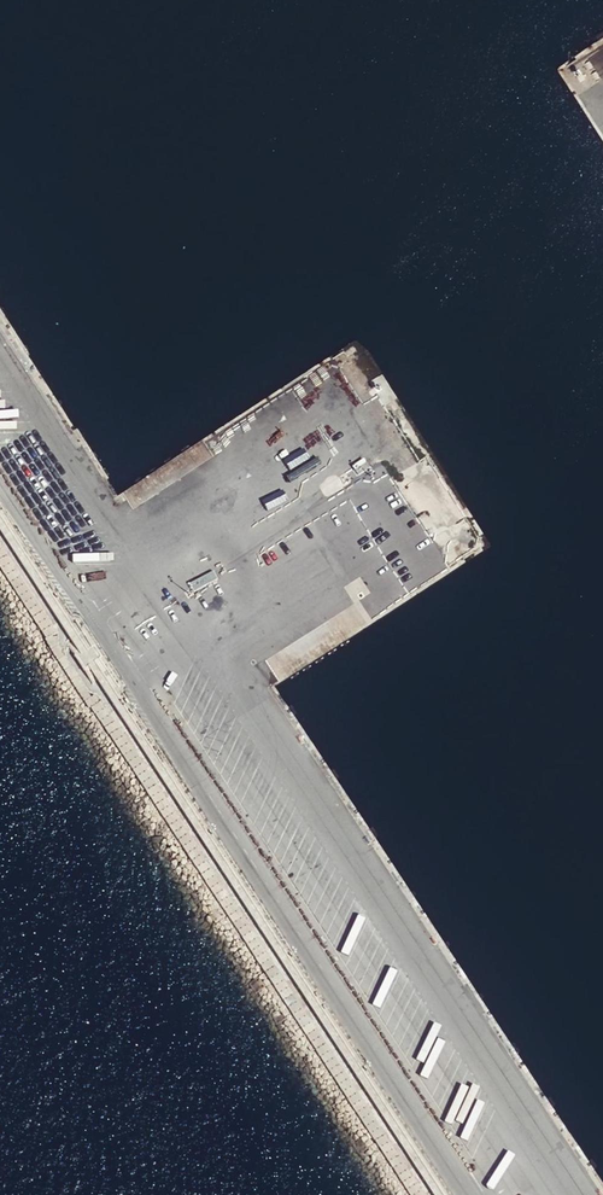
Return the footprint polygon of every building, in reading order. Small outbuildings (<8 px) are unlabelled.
[(586,81),(582,75),(576,79),(580,84),(586,81)] [(127,742),(120,731),(113,736),(120,746),(127,742)]
